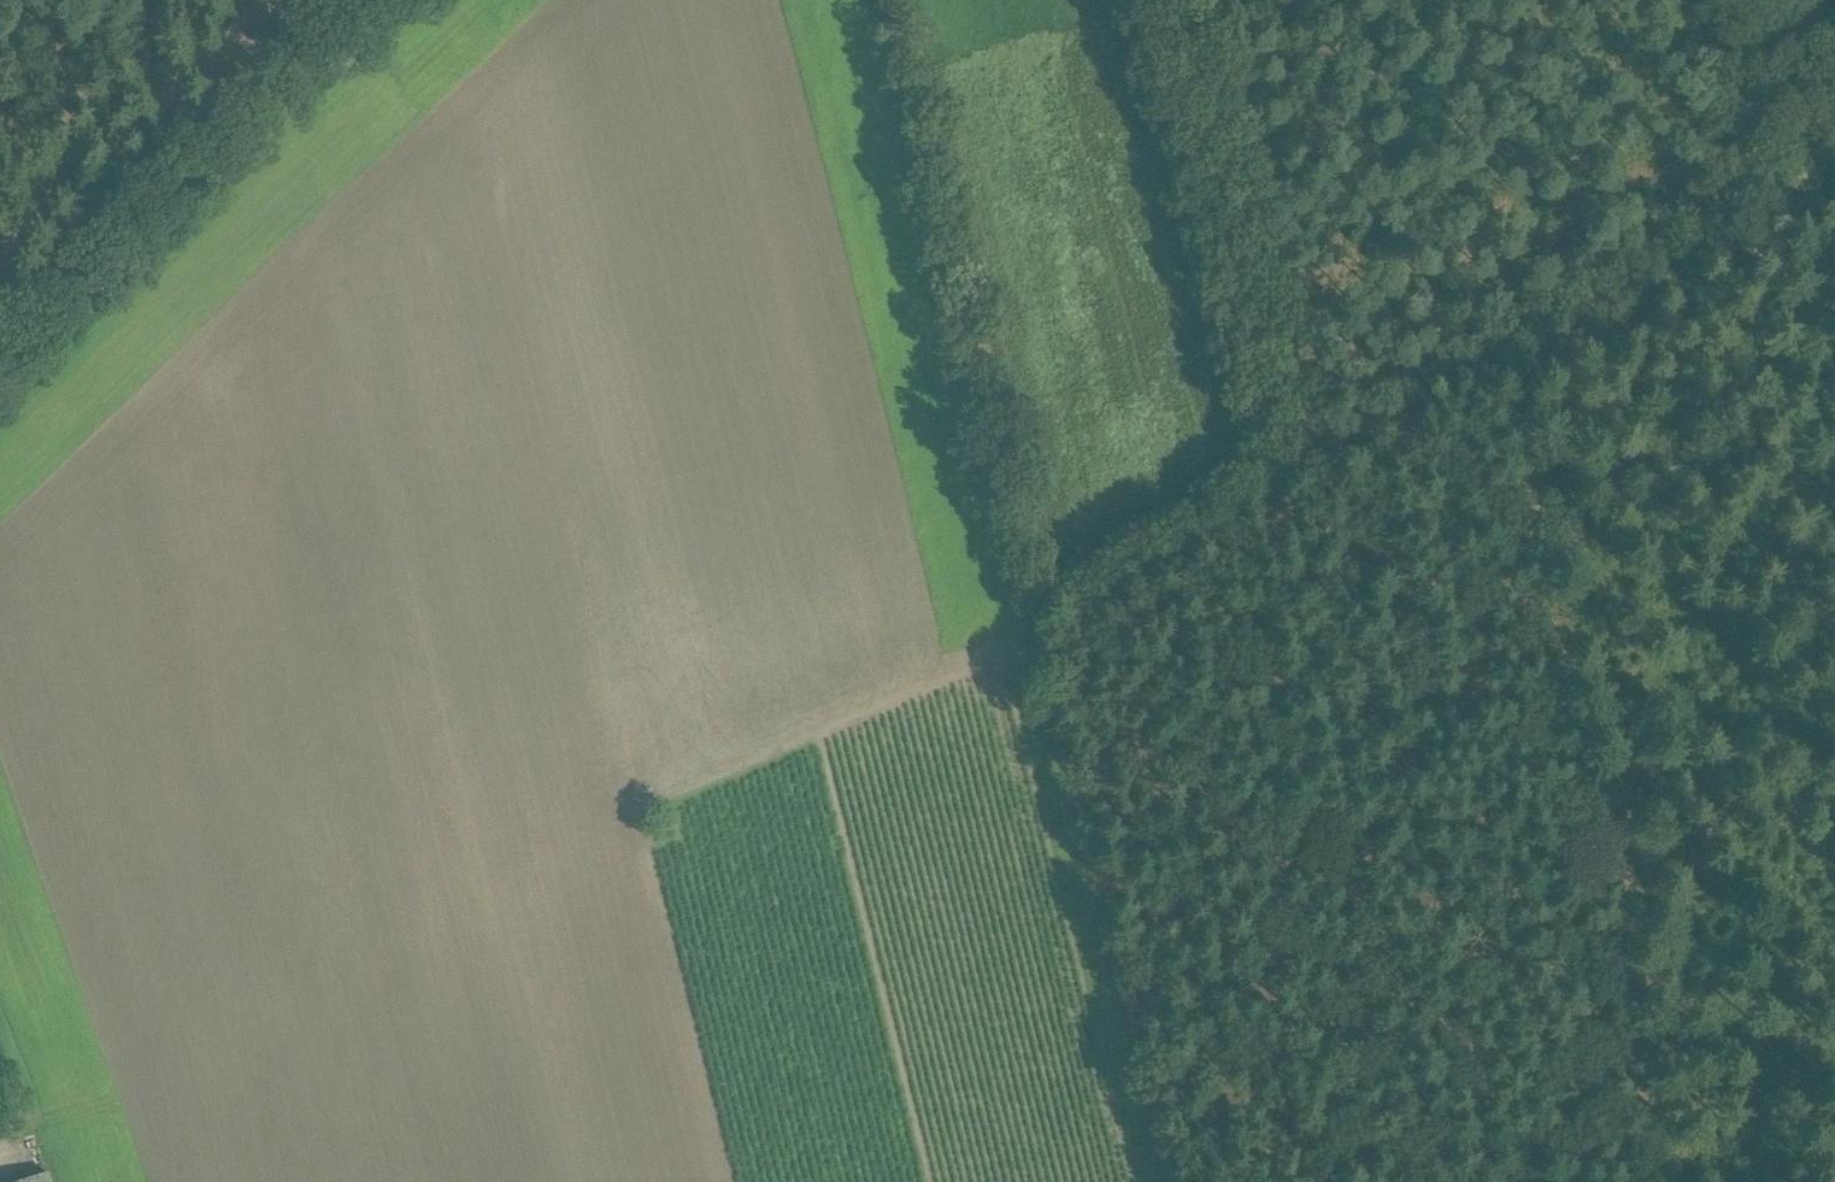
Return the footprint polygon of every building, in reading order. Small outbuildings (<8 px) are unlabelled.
[(50,1174),(27,1181),(53,1181),(50,1174)]
